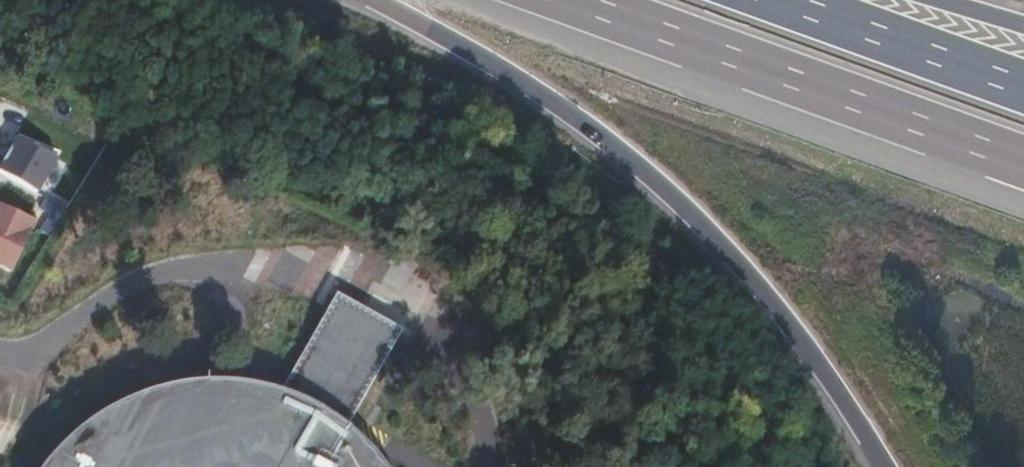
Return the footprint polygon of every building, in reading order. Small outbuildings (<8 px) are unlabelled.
[(0,162),(0,178),(32,196),(51,161),(10,144),(0,162)] [(31,225),(0,210),(0,270),(9,274),(31,225)] [(392,331),(324,297),(317,312),(385,346),(392,331)] [(213,384),(210,384),(196,385),(194,387),(164,392),(136,400),(110,412),(87,427),(66,444),(56,453),(45,466),(375,466),(368,459),(359,449),(340,433),(385,346),(317,312),(273,397),(260,393),(247,390),(214,386),(213,384)]
